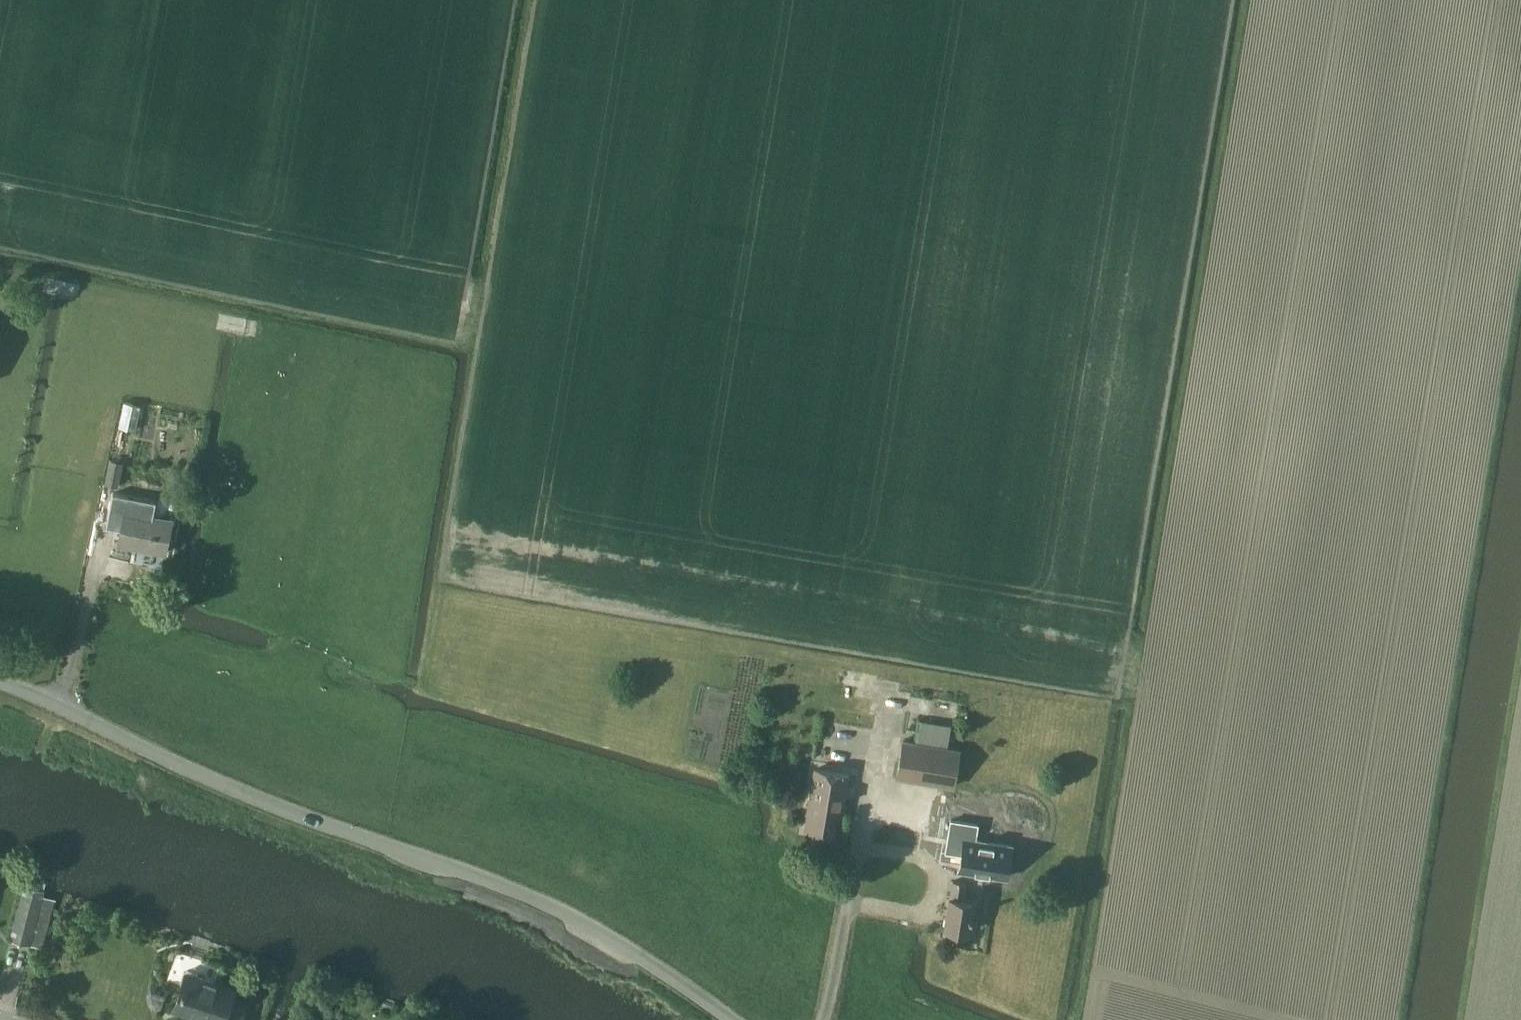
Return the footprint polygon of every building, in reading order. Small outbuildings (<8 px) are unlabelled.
[(126,397),(120,421),(138,426),(144,402),(126,397)] [(106,482),(119,484),(123,462),(111,459),(106,482)] [(120,541),(167,550),(173,519),(126,510),(120,541)] [(915,739),(902,737),(896,774),(953,783),(959,747),(946,745),(949,723),(918,719),(915,739)] [(805,830),(839,836),(850,774),(815,767),(809,804),(808,814),(805,830)] [(951,819),(946,850),(962,853),(959,869),(1006,877),(1011,845),(975,839),(977,824),(951,819)] [(945,927),(970,931),(974,898),(965,897),(966,882),(953,881),(951,895),(949,894),(945,927)] [(12,937),(31,942),(43,945),(55,898),(43,895),(44,889),(25,884),(12,937)] [(175,1005),(217,1019),(241,1019),(245,1009),(228,1003),(234,987),(187,970),(175,1005)]
